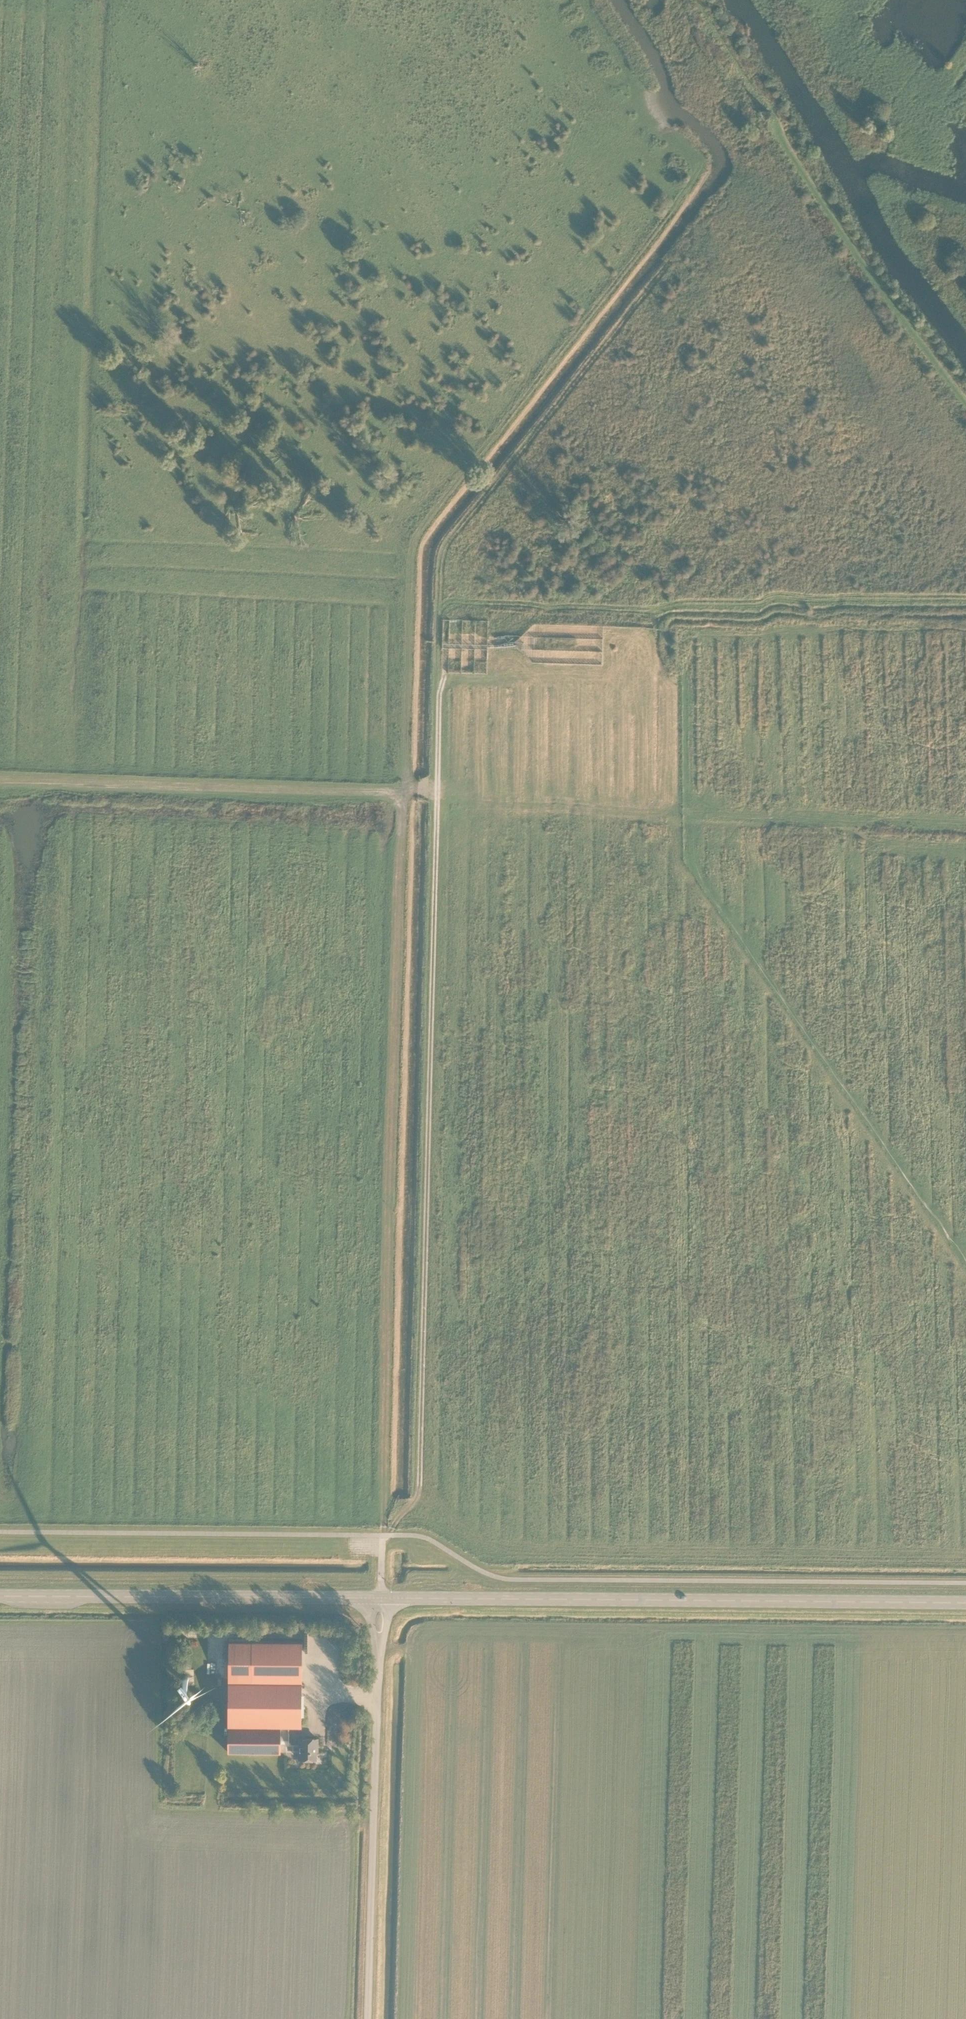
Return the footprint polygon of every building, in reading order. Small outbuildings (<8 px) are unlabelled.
[(281,1752),(281,1747),(281,1726),(289,1726),(289,1743),(299,1743),(299,1759),(316,1759),(316,1747),(317,1747),(317,1738),(300,1738),(300,1726),(301,1726),(302,1641),(229,1641),(228,1752),(281,1752)]
